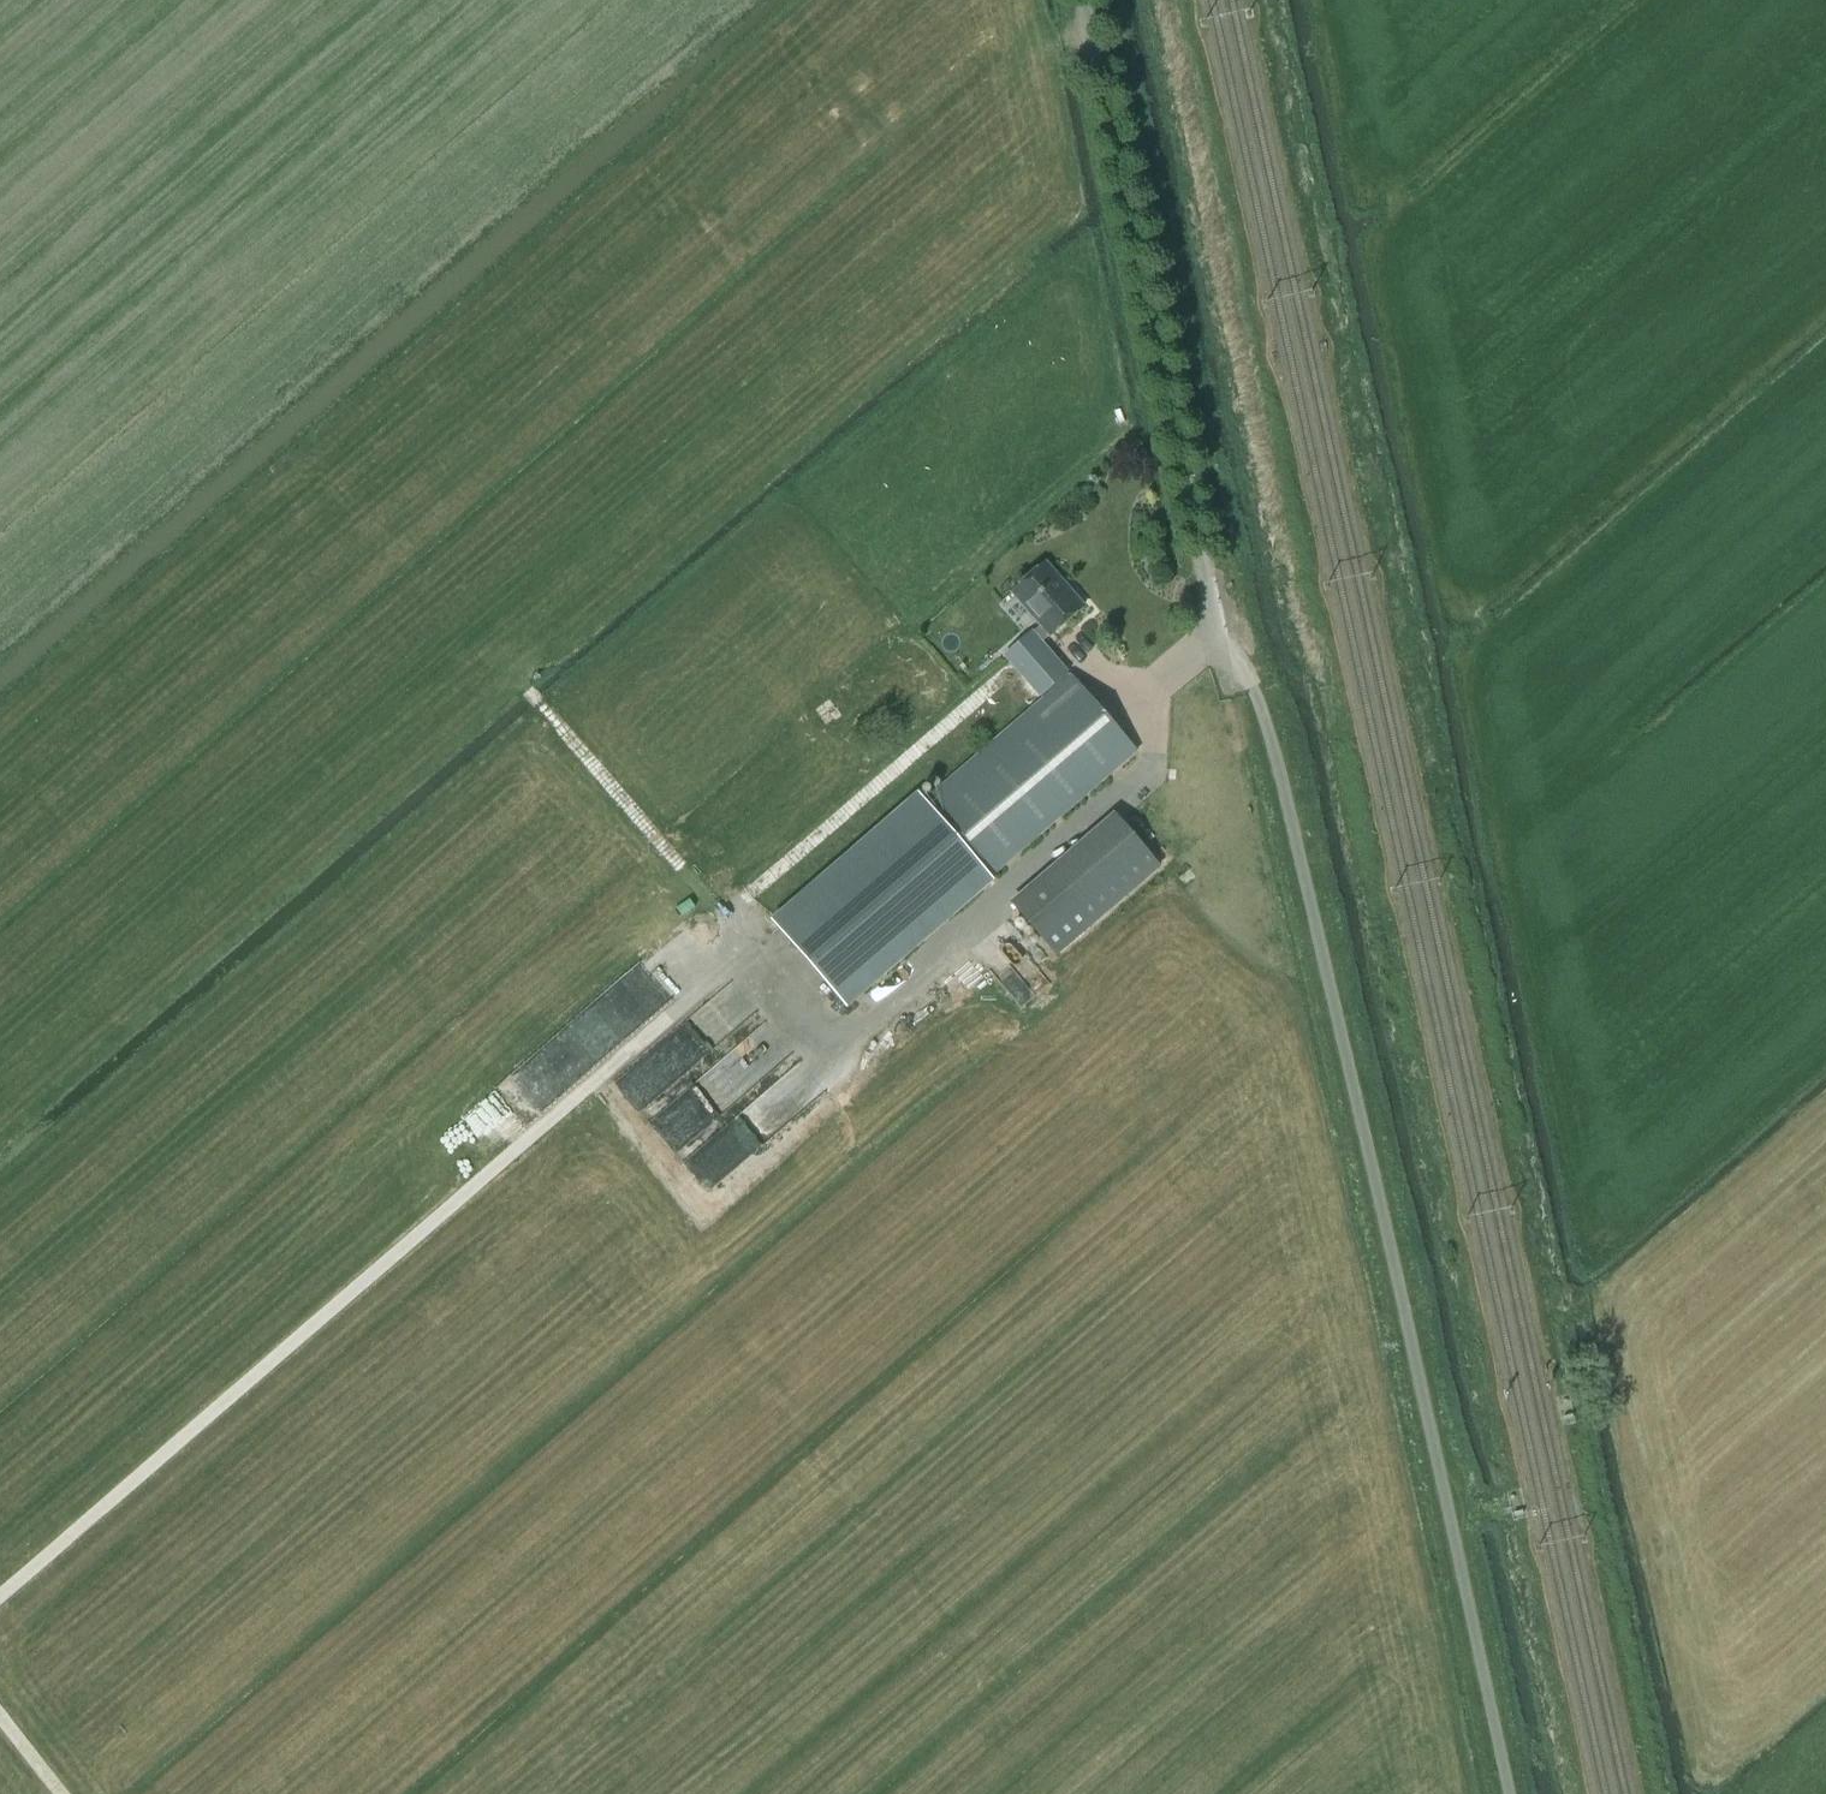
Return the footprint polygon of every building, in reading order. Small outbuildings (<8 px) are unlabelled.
[(1061,589),(1041,567),(1012,592),(1041,625),(1033,632),(1041,642),(1050,635),(1083,607),(1065,586),(1061,589)] [(1067,672),(1041,642),(1033,632),(1032,632),(1005,656),(1039,695),(1040,694),(1043,698),(925,800),(918,793),(770,920),(847,1009),(995,881),(991,877),(1136,752),(1070,675),(1069,676),(1065,673),(1067,672)] [(1159,866),(1120,821),(1120,820),(1016,909),(1055,955),(1159,866)] [(679,1070),(654,1048),(620,1085),(645,1107),(679,1070)] [(720,1131),(737,1150),(755,1134),(759,1134),(775,1120),(782,1120),(783,1104),(791,1104),(811,1086),(811,1072),(792,1051),(744,1096),(745,1071),(737,1071),(726,1060),(706,1079),(705,1094),(698,1100),(690,1100),(686,1103),(672,1103),(652,1120),(668,1138),(700,1139),(692,1130),(692,1119),(707,1120),(717,1131),(720,1131)]
